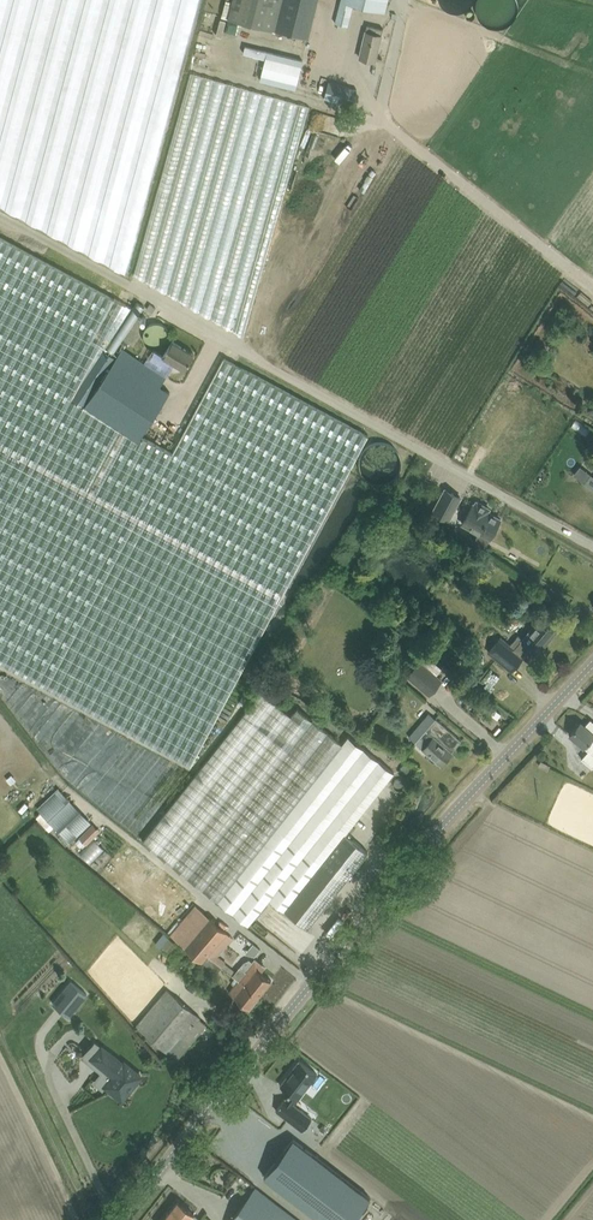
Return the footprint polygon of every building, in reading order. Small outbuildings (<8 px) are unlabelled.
[(126,272),(199,0),(0,0),(0,204),(126,272)] [(228,18),(308,38),(317,0),(232,0),(228,18)] [(335,23),(348,26),(353,4),(385,12),(388,0),(341,0),(335,23)] [(438,0),(440,5),(442,6),(442,7),(444,8),(445,9),(446,10),(448,11),(449,11),(453,12),(454,13),(457,13),(459,12),(462,11),(464,11),(465,10),(466,9),(468,8),(469,7),(470,6),(471,5),(473,0),(438,0)] [(475,15),(475,14),(475,13),(474,13),(474,12),(473,12),(473,11),(472,11),(472,10),(469,10),(469,11),(468,11),(467,12),(466,13),(466,16),(467,17),(467,18),(468,18),(469,19),(470,19),(471,19),(472,19),(473,18),(474,17),(474,16),(475,16),(475,15)] [(383,28),(371,25),(369,25),(367,25),(366,30),(359,57),(363,58),(375,61),(383,28)] [(484,48),(492,52),(496,43),(487,39),(484,48)] [(245,46),(243,53),(265,58),(260,80),(295,89),(302,60),(245,46)] [(142,281),(166,286),(162,234),(171,198),(176,197),(177,192),(188,195),(198,156),(187,154),(189,148),(197,147),(199,167),(203,147),(229,153),(233,153),(234,147),(248,150),(248,146),(277,144),(278,159),(283,160),(284,179),(294,181),(312,106),(206,80),(205,77),(202,90),(211,92),(209,100),(185,101),(142,281)] [(357,89),(345,86),(329,81),(325,98),(340,103),(351,106),(357,89)] [(313,125),(331,129),(334,116),(317,111),(313,125)] [(191,764),(362,446),(368,435),(224,357),(172,453),(141,436),(169,392),(160,385),(175,363),(185,369),(194,354),(172,341),(163,356),(152,350),(149,356),(145,362),(123,347),(116,357),(104,349),(131,307),(0,236),(0,661),(191,764)] [(132,341),(146,320),(139,315),(125,336),(132,341)] [(139,335),(139,336),(139,337),(140,339),(140,341),(140,342),(141,343),(142,344),(143,345),(146,348),(147,348),(148,349),(151,349),(154,349),(157,349),(159,348),(162,345),(163,344),(164,344),(164,343),(165,341),(166,338),(166,337),(166,335),(165,332),(165,330),(164,329),(163,327),(161,326),(160,325),(157,324),(156,323),(155,323),(154,323),(153,323),(151,323),(150,323),(149,323),(145,325),(144,326),(143,327),(142,327),(142,328),(141,329),(140,330),(140,332),(139,335)] [(579,422),(576,428),(588,434),(591,428),(579,422)] [(460,461),(468,448),(462,444),(454,457),(460,461)] [(445,489),(433,511),(448,519),(460,497),(445,489)] [(473,504),(462,523),(490,538),(493,533),(495,533),(499,526),(497,524),(500,519),(487,512),(489,508),(476,501),(474,505),(473,504)] [(488,651),(501,663),(510,670),(522,656),(528,661),(536,651),(538,652),(545,644),(544,643),(549,638),(557,630),(542,617),(523,640),(517,635),(510,643),(501,636),(488,651)] [(425,653),(419,660),(436,674),(441,668),(425,653)] [(429,693),(441,679),(436,674),(419,660),(407,674),(429,693)] [(143,841),(248,925),(270,898),(307,927),(368,851),(345,834),(394,772),(348,736),(342,744),(297,708),(291,715),(261,691),(143,841)] [(490,713),(497,718),(501,714),(494,708),(490,713)] [(420,746),(441,764),(452,752),(451,751),(461,740),(435,718),(415,742),(420,746)] [(578,742),(584,747),(585,746),(592,752),(592,733),(589,729),(580,721),(569,734),(578,742)] [(411,771),(411,770),(411,769),(410,767),(409,765),(407,764),(406,764),(404,764),(403,764),(402,765),(401,766),(400,767),(400,768),(399,769),(399,771),(400,772),(399,772),(400,774),(402,775),(404,776),(405,776),(406,776),(407,776),(409,775),(409,774),(410,774),(411,772),(411,771)] [(405,786),(405,784),(406,782),(405,780),(404,780),(403,779),(402,778),(401,778),(400,778),(399,778),(398,778),(395,779),(395,780),(394,780),(393,782),(393,783),(393,784),(393,785),(393,786),(395,788),(395,789),(398,790),(399,790),(400,790),(401,790),(402,790),(403,789),(405,788),(405,786)] [(47,790),(42,797),(49,802),(54,795),(47,790)] [(66,796),(44,816),(59,831),(75,814),(78,818),(83,813),(66,796)] [(94,823),(80,837),(87,844),(101,830),(94,823)] [(86,856),(95,865),(109,851),(100,842),(86,856)] [(128,867),(137,873),(146,860),(137,854),(128,867)] [(222,966),(235,977),(238,980),(259,996),(271,980),(261,972),(265,967),(255,958),(245,971),(239,966),(236,970),(225,962),(225,961),(217,955),(222,950),(216,944),(227,932),(200,909),(175,938),(202,961),(207,954),(222,966)] [(161,949),(176,961),(184,951),(169,939),(161,949)] [(207,954),(202,961),(217,973),(222,966),(207,954)] [(229,991),(249,1008),(259,996),(238,980),(235,977),(231,982),(234,985),(229,991)] [(71,980),(52,1002),(69,1016),(87,993),(71,980)] [(167,989),(136,1026),(160,1046),(169,1054),(183,1037),(190,1043),(206,1024),(199,1018),(199,1017),(200,1017),(191,1009),(167,989)] [(122,1099),(141,1076),(124,1062),(123,1063),(102,1046),(92,1058),(113,1075),(105,1085),(110,1090),(109,1092),(111,1094),(113,1095),(115,1096),(116,1095),(122,1099)] [(283,1100),(274,1112),(300,1133),(310,1121),(291,1106),(295,1101),(296,1101),(316,1076),(298,1062),(278,1087),(289,1095),(285,1101),(283,1100)] [(268,1176),(325,1219),(357,1219),(374,1198),(297,1138),(268,1176)] [(237,1150),(231,1158),(244,1167),(250,1159),(237,1150)] [(265,1195),(255,1187),(230,1219),(298,1219),(265,1195)] [(201,1219),(177,1201),(162,1219),(200,1219),(201,1219)]
